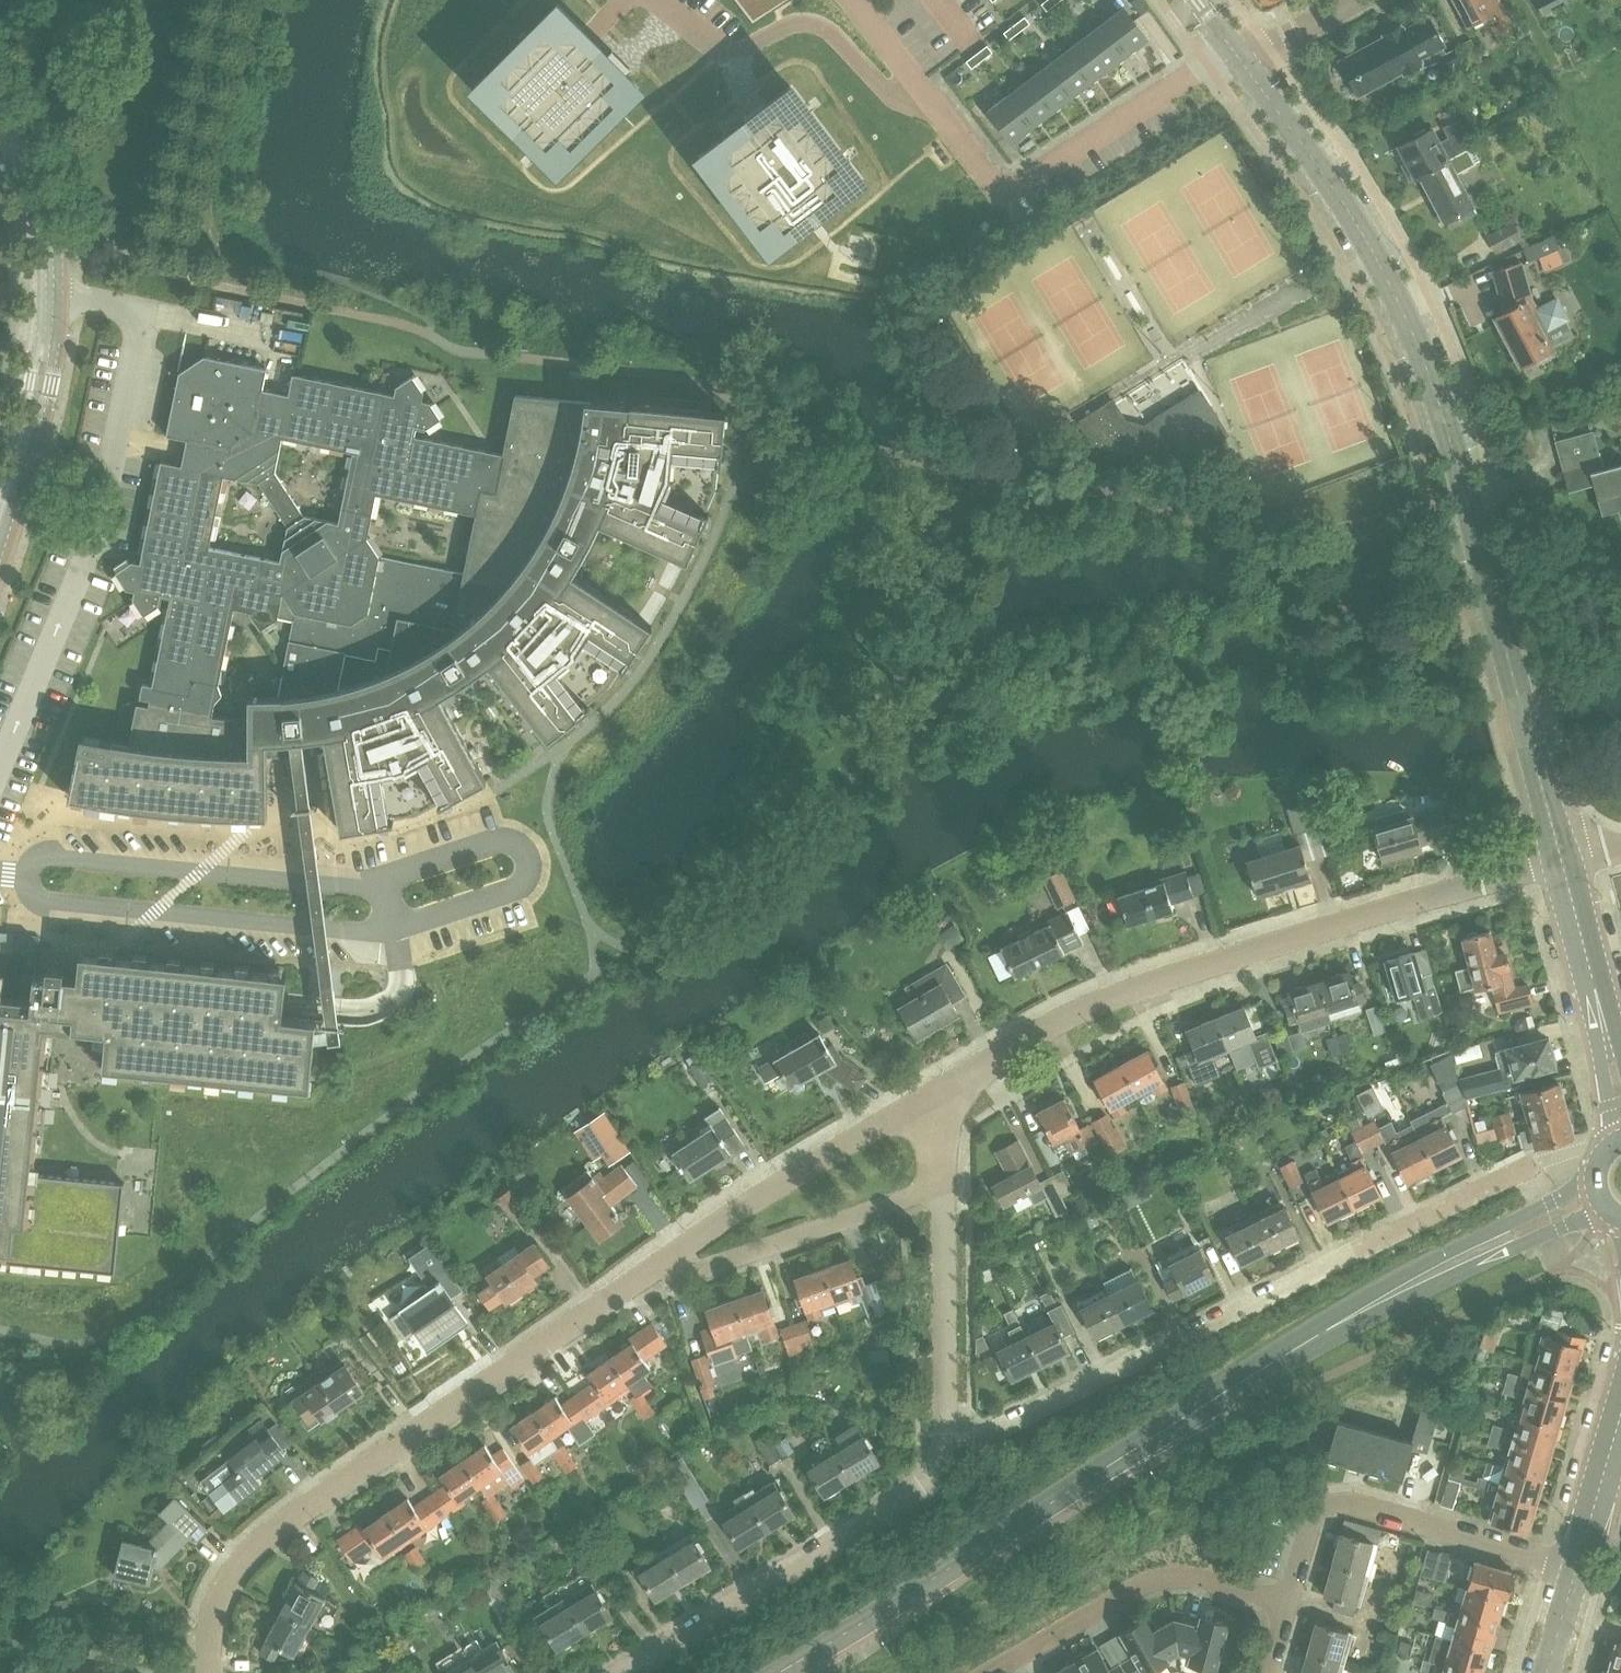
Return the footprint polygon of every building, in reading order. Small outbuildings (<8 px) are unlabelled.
[(785,0),(738,0),(754,21),(773,8),(785,0)] [(1057,0),(1044,0),(1042,2),(1047,9),(1058,1),(1057,0)] [(1468,26),(1495,12),(1500,21),(1492,25),(1498,37),(1514,28),(1499,0),(1454,0),(1468,26)] [(1544,13),(1567,1),(1567,0),(1537,0),(1544,13)] [(1103,22),(1127,54),(1147,39),(1123,7),(1103,22)] [(558,9),(481,86),(558,164),(635,86),(624,75),(630,68),(629,66),(627,68),(626,67),(621,72),(618,69),(614,65),(608,58),(612,54),(612,53),(613,51),(612,50),(605,56),(594,45),(580,31),(558,9)] [(1025,15),(1015,23),(1020,30),(1030,22),(1025,15)] [(1431,18),(1408,30),(1427,66),(1441,58),(1446,67),(1461,59),(1456,50),(1448,54),(1443,45),(1445,45),(1431,18)] [(1109,68),(1127,54),(1103,22),(1084,36),(1109,68)] [(1020,30),(1015,23),(1004,31),(1010,38),(1020,30)] [(1427,66),(1408,30),(1406,26),(1403,28),(1401,25),(1387,32),(1388,36),(1343,59),(1360,92),(1405,69),(1406,71),(1418,64),(1420,69),(1427,66)] [(1066,51),(1090,83),(1109,68),(1084,36),(1066,51)] [(1472,65),(1482,59),(1471,38),(1460,43),(1472,65)] [(988,43),(977,51),(983,58),(993,50),(988,43)] [(983,58),(977,51),(967,59),(972,66),(983,58)] [(1071,97),(1090,83),(1066,51),(1047,65),(1071,97)] [(1071,97),(1047,65),(1028,79),(1052,111),(1071,97)] [(1028,79),(1009,94),(1034,126),(1052,111),(1028,79)] [(748,123),(704,156),(771,244),(858,177),(792,90),(769,107),(763,100),(762,101),(763,103),(763,104),(766,109),(759,115),(751,121),(747,116),(746,116),(744,114),(743,115),(748,123)] [(1034,126),(1009,94),(988,110),(1012,142),(1034,126)] [(1418,177),(1422,175),(1422,174),(1449,160),(1447,157),(1467,146),(1467,147),(1468,147),(1474,143),(1460,118),(1447,125),(1452,135),(1440,142),(1432,126),(1399,144),(1409,161),(1403,164),(1411,178),(1416,175),(1418,177)] [(1422,174),(1422,175),(1446,219),(1461,212),(1463,216),(1476,209),(1456,172),(1475,161),(1468,147),(1467,147),(1467,146),(1447,157),(1449,160),(1422,174)] [(1486,234),(1492,245),(1496,252),(1505,248),(1523,238),(1513,218),(1486,234)] [(1555,234),(1523,249),(1529,261),(1561,246),(1555,234)] [(1564,249),(1534,261),(1537,267),(1566,255),(1564,249)] [(1533,301),(1521,262),(1495,270),(1506,311),(1496,316),(1503,329),(1498,332),(1504,342),(1509,340),(1523,364),(1535,357),(1539,363),(1555,353),(1544,335),(1572,319),(1558,295),(1536,306),(1533,301)] [(308,362),(296,333),(280,339),(292,368),(308,362)] [(522,408),(511,468),(422,449),(423,441),(433,442),(449,432),(438,415),(430,413),(431,405),(420,389),(404,400),(402,408),(300,387),(296,408),(270,403),(274,382),(212,370),(187,386),(174,449),(195,453),(190,479),(169,475),(148,576),(140,575),(123,585),(134,602),(142,603),(141,612),(152,628),(167,618),(169,608),(178,610),(160,698),(150,696),(147,710),(158,712),(156,718),(144,715),(136,757),(108,753),(89,749),(74,822),(110,828),(143,833),(174,838),(210,841),(244,841),(279,839),(274,771),(297,770),(300,793),(314,791),(311,769),(314,768),(334,765),(353,857),(402,844),(399,821),(424,819),(443,806),(452,830),(499,804),(451,722),(464,712),(477,704),(488,696),(502,687),(546,741),(590,708),(593,701),(608,690),(620,670),(623,672),(651,627),(586,595),(590,587),(595,578),(598,571),(603,563),(607,553),(610,547),(699,584),(722,531),(710,526),(719,509),(724,485),(737,487),(740,436),(634,425),(602,424),(598,415),(522,408)] [(1191,458),(1229,433),(1200,388),(1144,423),(1125,418),(1113,399),(1077,421),(1091,444),(1171,465),(1188,454),(1191,458)] [(1593,430),(1556,440),(1569,490),(1592,483),(1602,513),(1620,508),(1620,462),(1604,467),(1593,430)] [(1293,834),(1324,823),(1316,798),(1285,808),(1293,834)] [(1418,844),(1447,835),(1440,808),(1372,828),(1382,861),(1420,850),(1418,844)] [(1298,844),(1244,861),(1255,895),(1309,878),(1298,844)] [(1057,864),(1050,849),(1039,854),(1047,869),(1057,864)] [(1057,909),(1077,899),(1063,869),(1043,878),(1057,909)] [(1170,904),(1192,897),(1184,872),(1148,883),(1149,887),(1117,897),(1126,925),(1172,910),(1170,904)] [(1048,919),(1050,923),(1030,932),(1028,929),(1017,934),(1017,937),(999,946),(1013,976),(1064,952),(1063,950),(1073,946),(1069,938),(1090,928),(1080,904),(1048,919)] [(954,924),(937,936),(943,944),(946,943),(951,949),(965,939),(954,924)] [(1499,1012),(1532,1003),(1527,984),(1514,988),(1503,944),(1493,947),(1489,931),(1462,938),(1469,965),(1454,969),(1460,990),(1475,986),(1476,988),(1491,984),(1499,1012)] [(0,932),(0,1259),(115,1270),(124,1182),(30,1172),(39,1084),(45,1028),(72,1031),(72,1028),(107,1032),(103,1067),(310,1088),(316,1020),(283,1016),(287,975),(80,954),(78,979),(64,977),(65,968),(47,966),(46,976),(36,975),(40,936),(0,932)] [(1432,972),(1418,976),(1411,952),(1384,960),(1395,997),(1413,992),(1420,1015),(1434,1011),(1435,1014),(1442,1010),(1432,972)] [(906,988),(913,999),(900,1006),(919,1037),(920,1035),(924,1036),(931,1033),(932,1029),(960,1013),(953,1001),(966,994),(948,964),(921,979),(906,988)] [(1347,971),(1317,980),(1326,1010),(1328,1009),(1331,1019),(1363,1009),(1360,1000),(1365,998),(1359,980),(1352,982),(1347,971)] [(1326,1010),(1317,980),(1287,990),(1290,1002),(1283,1004),(1289,1022),(1326,1010)] [(1374,1033),(1387,1029),(1378,1004),(1366,1008),(1374,1033)] [(1242,1005),(1214,1017),(1226,1048),(1247,1039),(1258,1065),(1276,1058),(1264,1031),(1254,1035),(1242,1005)] [(818,1020),(825,1031),(836,1024),(828,1013),(818,1020)] [(1514,1025),(1516,1032),(1529,1029),(1525,1016),(1517,1018),(1514,1025)] [(1226,1048),(1214,1017),(1186,1029),(1198,1058),(1187,1063),(1196,1084),(1212,1077),(1203,1057),(1226,1048)] [(1335,1032),(1342,1053),(1351,1050),(1344,1029),(1335,1032)] [(795,1047),(775,1059),(774,1057),(757,1066),(766,1081),(783,1072),(791,1087),(793,1086),(795,1091),(798,1092),(804,1088),(805,1084),(802,1080),(826,1067),(856,1089),(867,1075),(843,1058),(834,1043),(828,1046),(820,1033),(811,1038),(806,1030),(791,1039),(795,1047)] [(1281,1056),(1295,1052),(1288,1030),(1274,1034),(1281,1056)] [(1332,1055),(1342,1053),(1335,1032),(1326,1034),(1332,1055)] [(1467,1096),(1486,1091),(1503,1087),(1504,1088),(1522,1083),(1519,1074),(1553,1065),(1546,1038),(1508,1048),(1507,1048),(1496,1051),(1500,1067),(1463,1077),(1467,1096)] [(1147,1050),(1121,1064),(1138,1094),(1152,1087),(1155,1093),(1167,1086),(1147,1050)] [(1466,1070),(1493,1061),(1489,1050),(1463,1058),(1466,1070)] [(1430,1063),(1436,1076),(1443,1090),(1459,1082),(1453,1052),(1430,1063)] [(689,1066),(702,1085),(714,1077),(702,1058),(689,1066)] [(1284,1063),(1266,1069),(1276,1098),(1294,1092),(1284,1063)] [(1138,1094),(1121,1064),(1096,1077),(1116,1115),(1126,1109),(1123,1102),(1138,1094)] [(1193,1103),(1185,1080),(1171,1085),(1179,1108),(1193,1103)] [(1522,1109),(1524,1118),(1564,1107),(1561,1095),(1565,1092),(1563,1086),(1558,1085),(1557,1081),(1522,1091),(1526,1107),(1522,1109)] [(1072,1152),(1095,1140),(1087,1125),(1081,1128),(1065,1098),(1038,1112),(1054,1142),(1064,1137),(1072,1152)] [(1412,1123),(1411,1124),(1434,1169),(1460,1156),(1441,1118),(1454,1112),(1449,1101),(1410,1119),(1412,1123)] [(703,1134),(694,1140),(672,1155),(689,1180),(714,1164),(716,1167),(747,1147),(720,1107),(706,1115),(711,1123),(701,1130),(703,1134)] [(1564,1107),(1524,1118),(1527,1126),(1521,1128),(1526,1146),(1571,1134),(1570,1130),(1574,1126),(1572,1120),(1567,1119),(1564,1107)] [(609,1164),(631,1150),(605,1110),(574,1131),(594,1160),(603,1154),(609,1164)] [(1492,1115),(1494,1126),(1513,1121),(1511,1110),(1492,1115)] [(1379,1126),(1376,1118),(1364,1124),(1374,1146),(1385,1141),(1387,1145),(1389,1144),(1408,1182),(1434,1169),(1411,1124),(1397,1131),(1391,1120),(1379,1126)] [(1095,1126),(1107,1147),(1120,1140),(1108,1119),(1095,1126)] [(1513,1121),(1494,1126),(1497,1138),(1516,1133),(1513,1121)] [(1364,1151),(1374,1146),(1364,1124),(1352,1131),(1356,1139),(1345,1145),(1354,1162),(1350,1164),(1353,1171),(1339,1178),(1354,1209),(1380,1196),(1362,1159),(1367,1156),(1364,1151)] [(1052,1175),(1040,1181),(1019,1140),(997,1151),(1011,1177),(996,1185),(1004,1203),(1029,1190),(1035,1203),(1047,1197),(1056,1215),(1061,1213),(1066,1224),(1074,1220),(1068,1209),(1069,1209),(1062,1196),(1052,1175)] [(1291,1187),(1304,1180),(1294,1159),(1280,1166),(1291,1187)] [(609,1206),(638,1185),(622,1164),(606,1176),(603,1171),(569,1196),(601,1238),(621,1222),(609,1206)] [(1304,1174),(1310,1184),(1328,1222),(1354,1209),(1339,1178),(1324,1186),(1321,1178),(1315,1168),(1304,1174)] [(1063,1169),(1052,1175),(1062,1196),(1074,1190),(1063,1169)] [(524,1229),(527,1227),(538,1218),(513,1185),(498,1196),(524,1229)] [(1090,1208),(1083,1195),(1069,1202),(1076,1216),(1090,1208)] [(1285,1206),(1256,1220),(1270,1250),(1300,1235),(1285,1206)] [(1270,1250),(1256,1220),(1227,1234),(1242,1264),(1270,1250)] [(882,1241),(892,1238),(888,1226),(878,1229),(882,1241)] [(431,1242),(412,1255),(430,1280),(449,1267),(431,1242)] [(516,1245),(493,1260),(483,1267),(504,1304),(536,1282),(534,1276),(550,1265),(536,1244),(522,1253),(516,1245)] [(1172,1298),(1215,1277),(1200,1248),(1171,1263),(1177,1274),(1164,1281),(1172,1298)] [(852,1258),(824,1267),(836,1300),(851,1295),(854,1302),(865,1298),(852,1258)] [(836,1300),(824,1267),(796,1277),(810,1317),(823,1313),(820,1306),(836,1300)] [(1138,1278),(1110,1293),(1125,1322),(1154,1308),(1138,1278)] [(429,1347),(468,1320),(442,1283),(393,1318),(406,1336),(417,1329),(429,1347)] [(764,1289),(736,1298),(747,1332),(763,1326),(767,1340),(779,1335),(764,1289)] [(1055,1322),(1026,1335),(1039,1362),(1069,1349),(1063,1336),(1075,1330),(1062,1302),(1057,1304),(1050,1289),(1041,1293),(1055,1322)] [(1125,1322),(1110,1293),(1081,1307),(1096,1337),(1125,1322)] [(747,1332),(736,1298),(708,1308),(717,1336),(707,1339),(714,1362),(753,1349),(747,1332)] [(1012,1329),(1021,1324),(1013,1308),(1004,1312),(1012,1329)] [(806,1318),(794,1322),(802,1346),(814,1342),(806,1318)] [(1503,1326),(1489,1321),(1480,1346),(1494,1351),(1503,1326)] [(808,1366),(802,1346),(794,1322),(781,1327),(796,1370),(808,1366)] [(632,1345),(610,1360),(627,1385),(629,1384),(636,1394),(642,1390),(643,1391),(652,1385),(644,1373),(649,1370),(638,1354),(647,1348),(653,1354),(666,1346),(652,1324),(628,1340),(632,1345)] [(1544,1334),(1536,1361),(1576,1373),(1587,1335),(1559,1329),(1557,1337),(1544,1334)] [(977,1352),(989,1346),(983,1335),(977,1338),(977,1352)] [(1039,1362),(1026,1335),(999,1348),(1011,1375),(1039,1362)] [(866,1350),(867,1363),(866,1363),(868,1387),(893,1384),(889,1348),(866,1350)] [(703,1388),(716,1383),(706,1353),(692,1358),(703,1388)] [(592,1383),(572,1397),(587,1420),(587,1419),(615,1401),(611,1395),(627,1385),(610,1360),(587,1375),(592,1383)] [(1536,1361),(1528,1387),(1568,1399),(1576,1373),(1536,1361)] [(293,1400),(304,1416),(301,1418),(309,1429),(365,1390),(346,1363),(293,1400)] [(1521,1385),(1523,1376),(1508,1371),(1505,1380),(1521,1385)] [(1518,1395),(1521,1385),(1505,1380),(1502,1391),(1518,1395)] [(1528,1387),(1521,1414),(1561,1426),(1568,1399),(1528,1387)] [(630,1399),(636,1409),(649,1400),(643,1391),(642,1390),(636,1394),(630,1399)] [(557,1396),(533,1412),(551,1437),(552,1437),(569,1425),(580,1442),(592,1435),(596,1432),(587,1419),(587,1420),(572,1397),(562,1404),(557,1396)] [(1424,1398),(1420,1412),(1437,1417),(1442,1403),(1424,1398)] [(649,1400),(636,1409),(643,1419),(656,1410),(649,1400)] [(527,1453),(528,1453),(531,1457),(521,1464),(534,1482),(544,1475),(536,1463),(553,1452),(560,1463),(572,1455),(565,1444),(559,1448),(552,1437),(551,1437),(533,1412),(510,1427),(527,1453)] [(1416,1428),(1414,1438),(1430,1443),(1437,1417),(1420,1412),(1416,1428)] [(1521,1414),(1513,1440),(1553,1452),(1561,1426),(1521,1414)] [(1328,1457),(1375,1470),(1386,1431),(1339,1418),(1328,1457)] [(237,1467),(223,1479),(210,1490),(224,1509),(238,1499),(261,1482),(255,1474),(284,1452),(261,1420),(244,1432),(251,1441),(230,1457),(237,1467)] [(840,1449),(835,1452),(851,1479),(879,1462),(855,1423),(833,1437),(840,1449)] [(1505,1437),(1508,1427),(1493,1423),(1490,1433),(1505,1437)] [(1386,1431),(1375,1470),(1403,1478),(1412,1448),(1427,1452),(1430,1443),(1414,1438),(1414,1439),(1386,1431)] [(756,1439),(759,1444),(771,1464),(781,1458),(765,1433),(756,1439)] [(1502,1448),(1505,1437),(1490,1433),(1487,1444),(1502,1448)] [(774,1443),(783,1458),(794,1451),(785,1436),(774,1443)] [(1513,1440),(1506,1466),(1546,1478),(1553,1452),(1513,1440)] [(485,1445),(463,1461),(480,1486),(481,1485),(488,1496),(494,1492),(510,1481),(513,1487),(525,1479),(503,1446),(491,1454),(485,1445)] [(851,1479),(835,1452),(807,1469),(824,1496),(851,1479)] [(572,1455),(560,1463),(567,1472),(578,1464),(572,1455)] [(446,1485),(437,1491),(451,1513),(467,1502),(464,1497),(480,1486),(463,1461),(440,1476),(446,1485)] [(1506,1466),(1498,1492),(1538,1504),(1546,1478),(1506,1466)] [(1465,1472),(1451,1467),(1449,1477),(1461,1481),(1489,1490),(1492,1480),(1479,1476),(1477,1480),(1464,1476),(1465,1472)] [(1454,1508),(1461,1481),(1449,1477),(1441,1504),(1454,1508)] [(754,1486),(743,1492),(766,1530),(793,1514),(774,1482),(757,1491),(754,1486)] [(352,1561),(365,1552),(375,1546),(384,1559),(451,1513),(437,1491),(413,1507),(409,1501),(363,1529),(361,1525),(339,1541),(352,1561)] [(494,1492),(488,1496),(481,1500),(488,1511),(501,1502),(494,1492)] [(720,1513),(724,1519),(723,1520),(740,1547),(766,1530),(743,1492),(734,1498),(737,1503),(720,1513)] [(1538,1504),(1498,1492),(1490,1518),(1530,1530),(1538,1504)] [(209,1495),(200,1501),(208,1511),(216,1505),(209,1495)] [(171,1522),(151,1542),(149,1548),(159,1550),(157,1559),(165,1561),(188,1538),(197,1542),(209,1530),(177,1499),(162,1514),(171,1522)] [(508,1512),(501,1502),(488,1511),(495,1521),(508,1512)] [(1340,1532),(1332,1562),(1368,1572),(1376,1543),(1363,1539),(1366,1526),(1345,1520),(1341,1532),(1340,1532)] [(688,1533),(661,1550),(681,1583),(708,1567),(692,1539),(688,1533)] [(165,1565),(165,1561),(157,1559),(159,1550),(149,1548),(124,1541),(116,1574),(151,1583),(156,1563),(165,1565)] [(412,1563),(424,1555),(417,1544),(405,1553),(412,1563)] [(1421,1574),(1435,1577),(1445,1580),(1448,1571),(1438,1568),(1442,1552),(1428,1548),(1421,1574)] [(636,1573),(637,1572),(654,1600),(681,1583),(661,1550),(632,1567),(636,1573)] [(431,1566),(424,1555),(412,1563),(419,1574),(431,1566)] [(1475,1560),(1467,1588),(1506,1599),(1514,1572),(1475,1560)] [(1368,1572),(1332,1562),(1324,1592),(1360,1601),(1368,1572)] [(508,1588),(501,1576),(496,1568),(485,1576),(497,1595),(508,1588)] [(297,1582),(282,1610),(309,1625),(325,1596),(314,1591),(321,1577),(304,1569),(297,1582)] [(488,1600),(497,1595),(485,1576),(477,1581),(488,1600)] [(575,1576),(557,1587),(584,1632),(611,1616),(591,1582),(582,1587),(575,1576)] [(537,1615),(541,1622),(557,1649),(584,1632),(557,1587),(545,1595),(552,1606),(537,1615)] [(1433,1593),(1416,1588),(1413,1599),(1430,1605),(1433,1593)] [(1467,1588),(1460,1614),(1499,1625),(1506,1599),(1467,1588)] [(1460,1614),(1435,1607),(1432,1617),(1439,1619),(1435,1634),(1452,1639),(1452,1640),(1492,1650),(1499,1625),(1460,1614)] [(267,1638),(267,1639),(260,1652),(275,1660),(282,1647),(294,1653),(309,1625),(282,1610),(267,1638)] [(1198,1624),(1174,1618),(1178,1651),(1190,1654),(1188,1662),(1216,1669),(1219,1656),(1225,1658),(1230,1639),(1224,1637),(1228,1622),(1200,1615),(1198,1624)] [(1174,1618),(1152,1631),(1144,1618),(1120,1632),(1134,1655),(1124,1661),(1131,1672),(1145,1672),(1169,1659),(1168,1657),(1178,1651),(1174,1618)] [(1315,1621),(1307,1651),(1343,1661),(1352,1631),(1315,1621)] [(469,1656),(479,1672),(516,1672),(500,1647),(502,1646),(497,1638),(469,1656)] [(1410,1653),(1413,1643),(1401,1639),(1398,1650),(1410,1653)] [(1424,1657),(1477,1672),(1485,1672),(1492,1650),(1452,1640),(1448,1652),(1438,1650),(1438,1651),(1426,1648),(1424,1657)] [(1606,1667),(1620,1671),(1620,1642),(1614,1640),(1606,1667)] [(1073,1661),(1080,1672),(1125,1672),(1119,1664),(1110,1669),(1097,1647),(1087,1653),(1082,1652),(1075,1656),(1074,1661),(1073,1661)] [(1307,1651),(1301,1672),(1340,1672),(1343,1661),(1307,1651)] [(445,1672),(479,1672),(469,1656),(464,1659),(460,1653),(440,1666),(445,1672)] [(1424,1657),(1420,1670),(1431,1672),(1477,1672),(1424,1657)] [(1073,1661),(1053,1672),(1080,1672),(1073,1661)]
